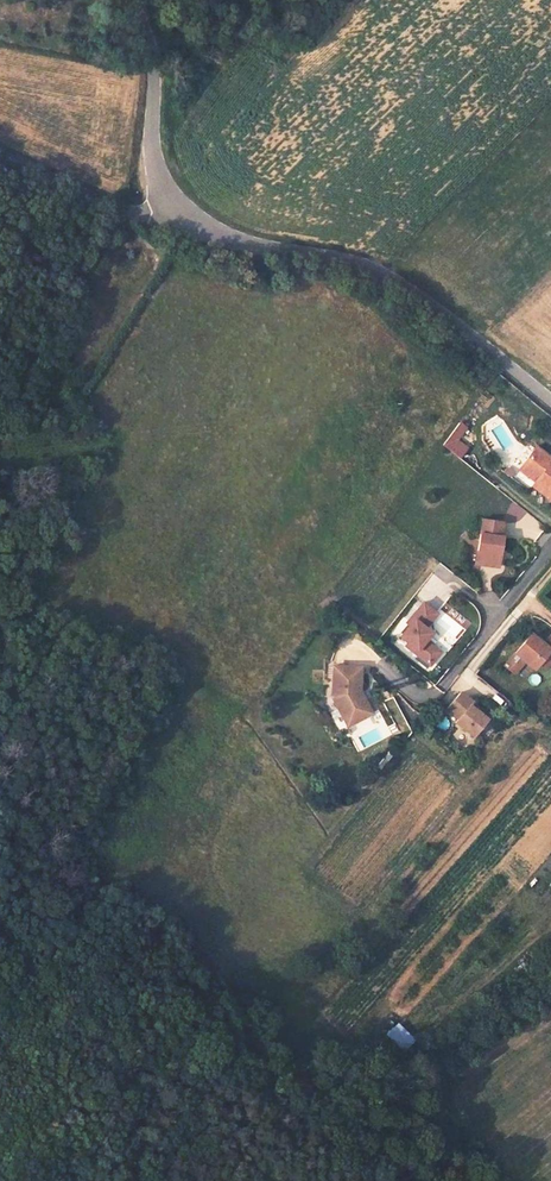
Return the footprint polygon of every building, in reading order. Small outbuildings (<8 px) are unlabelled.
[(468,448),(457,440),(467,427),(461,422),(443,446),(459,459),(468,448)] [(503,444),(507,451),(515,446),(502,424),(485,434),(494,449),(503,444)] [(538,446),(524,463),(532,470),(528,475),(536,481),(533,485),(550,499),(550,457),(538,446)] [(532,470),(524,463),(520,468),(528,475),(532,470)] [(503,524),(483,521),(478,553),(484,554),(482,566),(498,569),(502,539),(501,539),(503,524)] [(401,635),(409,642),(406,645),(430,665),(441,652),(426,640),(432,632),(425,627),(437,613),(423,602),(407,622),(410,624),(401,635)] [(546,647),(535,636),(519,654),(537,671),(542,665),(548,671),(550,668),(550,641),(546,647)] [(364,660),(337,661),(337,690),(344,702),(347,700),(356,718),(376,707),(364,684),(364,660)] [(472,702),(460,692),(446,709),(458,718),(455,722),(472,736),(486,719),(469,705),(472,702)] [(347,700),(344,702),(352,720),(356,718),(347,700)]
